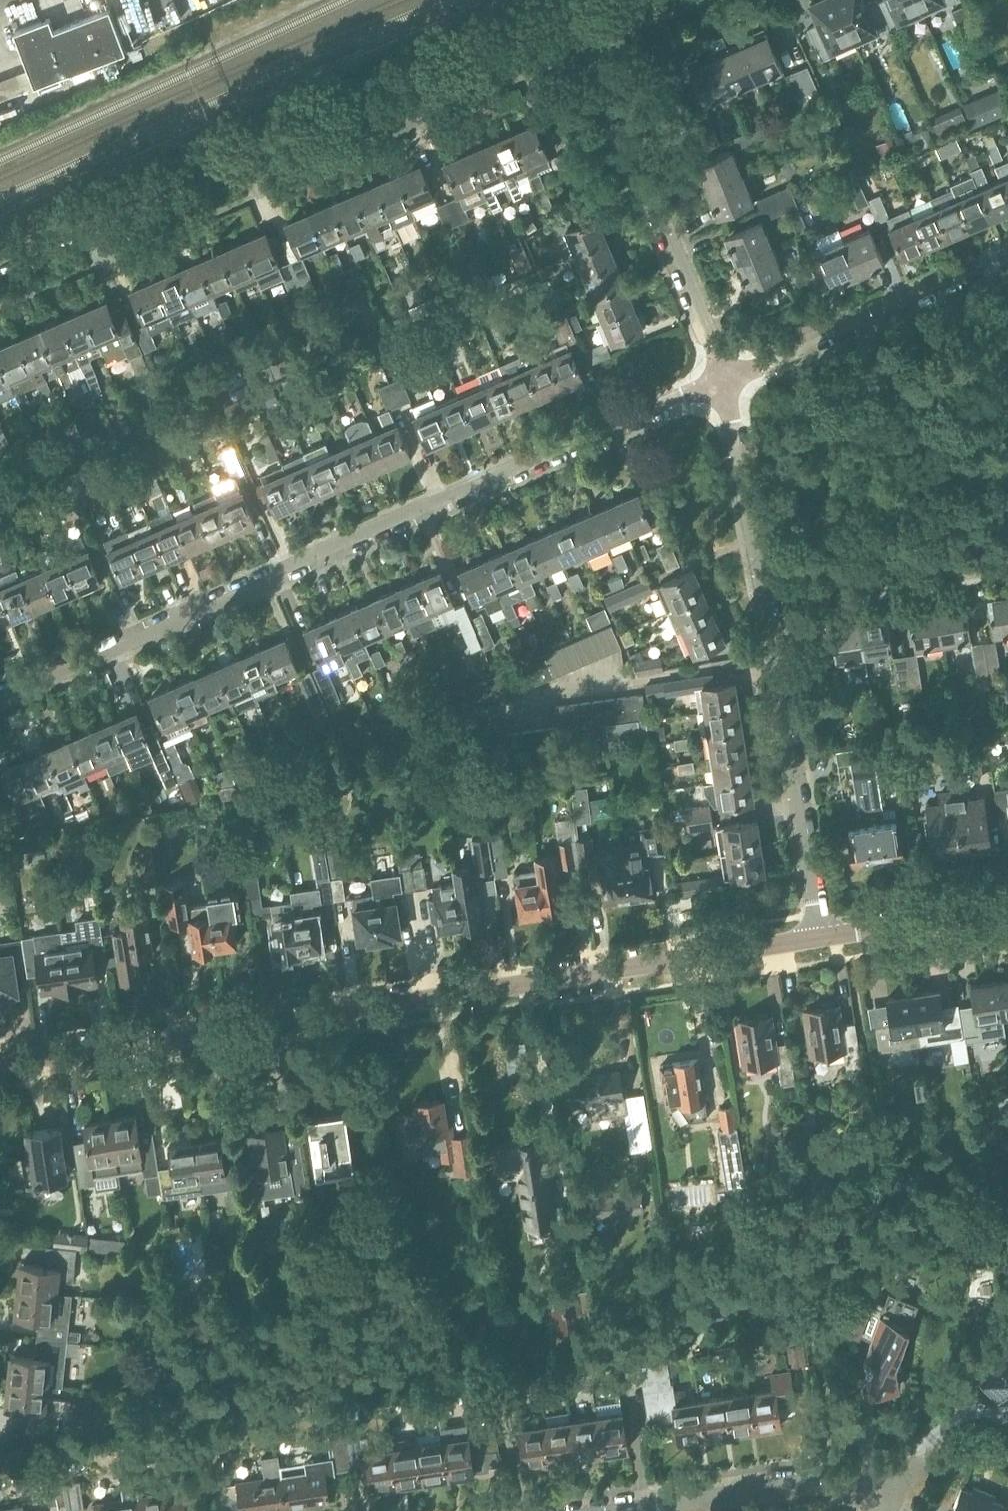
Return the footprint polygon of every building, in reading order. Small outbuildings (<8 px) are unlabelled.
[(834,54),(831,47),(853,38),(837,0),(816,0),(810,3),(819,22),(808,27),(822,59),(834,54)] [(864,0),(837,0),(853,38),(856,44),(890,30),(878,2),(877,0),(870,0),(865,2),(864,0)] [(902,24),(899,18),(921,8),(917,0),(882,0),(878,2),(890,30),(902,24)] [(921,8),(924,15),(957,0),(917,0),(921,8)] [(953,13),(958,23),(968,19),(964,8),(953,13)] [(109,10),(53,31),(49,19),(13,33),(34,87),(125,52),(109,10)] [(741,42),(758,82),(784,71),(767,31),(741,42)] [(732,93),(758,82),(741,42),(715,53),(732,93)] [(707,104),(732,93),(715,53),(689,64),(707,104)] [(797,70),(812,104),(822,99),(807,66),(797,70)] [(802,108),(812,104),(797,70),(788,75),(802,108)] [(1007,111),(998,89),(965,103),(974,125),(1007,111)] [(712,147),(722,143),(707,110),(697,115),(712,147)] [(925,122),(912,127),(919,144),(932,139),(925,122)] [(738,147),(770,134),(766,124),(733,137),(738,147)] [(842,129),(848,143),(861,137),(855,124),(842,129)] [(526,163),(530,173),(547,214),(556,210),(539,172),(552,167),(546,154),(547,154),(534,125),(512,135),(524,163),(526,163)] [(524,163),(512,135),(490,144),(502,173),(508,186),(509,186),(515,197),(523,194),(518,182),(517,179),(530,173),(526,163),(524,163)] [(892,138),(876,145),(881,157),(897,150),(892,138)] [(951,152),(946,142),(936,146),(940,157),(951,152)] [(508,186),(502,173),(490,144),(468,153),(480,182),(482,181),(487,194),(493,207),(501,203),(496,192),(508,186)] [(994,162),(1003,158),(997,144),(988,148),(994,162)] [(707,190),(744,175),(734,149),(696,165),(707,190)] [(458,222),(467,218),(464,212),(477,207),(469,187),(480,182),(468,153),(446,163),(460,196),(449,201),(458,222)] [(922,154),(914,157),(918,166),(925,162),(922,154)] [(975,154),(966,157),(980,188),(993,218),(1007,212),(1007,194),(1002,179),(990,184),(982,166),(981,166),(975,154)] [(893,172),(907,166),(904,158),(890,163),(893,172)] [(420,166),(398,175),(410,204),(415,214),(437,205),(433,194),(420,166)] [(858,206),(870,202),(856,169),(844,174),(858,206)] [(388,213),(389,213),(410,204),(398,175),(375,185),(388,213)] [(744,175),(707,190),(718,217),(755,201),(744,175)] [(397,233),(389,213),(388,213),(375,185),(354,194),(366,223),(367,222),(379,249),(387,245),(384,238),(397,233)] [(757,199),(761,209),(763,208),(785,199),(794,195),(790,186),(757,199)] [(971,228),(993,218),(980,188),(958,198),(971,228)] [(344,232),(366,223),(354,194),(332,204),(344,232)] [(789,209),(798,232),(808,228),(794,195),(785,199),(789,209)] [(879,221),(887,218),(890,216),(880,195),(869,199),(879,221)] [(949,238),(971,228),(958,198),(936,208),(949,238)] [(767,218),(789,209),(785,199),(763,208),(767,218)] [(931,199),(909,208),(926,248),(935,244),(937,248),(949,243),(947,238),(949,238),(936,208),(935,208),(931,199)] [(447,227),(458,222),(449,201),(438,206),(447,227)] [(322,242),(344,232),(332,204),(310,213),(322,242)] [(904,257),(926,248),(909,208),(890,216),(887,218),(904,257)] [(300,251),(322,242),(310,213),(287,223),(300,251)] [(570,218),(552,225),(566,257),(569,255),(606,240),(597,217),(574,227),(570,218)] [(736,262),(774,246),(763,220),(725,235),(736,262)] [(844,239),(860,276),(886,265),(870,228),(844,239)] [(255,271),(256,270),(278,261),(265,232),(243,242),(255,271)] [(833,288),(860,276),(844,239),(817,251),(833,288)] [(578,278),(586,275),(616,263),(606,240),(569,255),(578,278)] [(256,270),(255,271),(243,242),(221,251),(234,280),(233,280),(238,291),(260,281),(256,270)] [(350,246),(356,261),(366,257),(360,242),(350,246)] [(774,246),(736,262),(748,289),(785,273),(774,246)] [(521,272),(533,267),(525,249),(513,254),(521,272)] [(212,289),(233,280),(234,280),(221,251),(199,261),(212,289)] [(328,256),(334,271),(335,270),(342,267),(344,266),(338,252),(328,256)] [(291,260),(301,282),(311,278),(301,256),(291,260)] [(289,287),(301,282),(291,260),(280,265),(289,287)] [(793,279),(814,270),(810,260),(788,269),(793,279)] [(189,299),(212,289),(199,261),(177,270),(189,299)] [(542,277),(555,271),(552,263),(539,269),(542,277)] [(595,297),(625,285),(616,263),(586,275),(595,297)] [(167,309),(189,299),(177,270),(155,280),(167,309)] [(488,285),(500,280),(497,275),(490,272),(483,275),(488,285)] [(155,280),(132,290),(146,325),(134,330),(145,352),(158,347),(152,334),(174,325),(174,323),(167,309),(155,280)] [(452,302),(487,287),(484,281),(449,295),(452,302)] [(551,299),(564,293),(561,285),(548,291),(551,299)] [(604,319),(634,307),(625,285),(595,297),(604,319)] [(503,286),(482,295),(485,304),(506,296),(503,286)] [(435,293),(441,306),(451,301),(446,289),(435,293)] [(479,317),(471,299),(458,305),(465,323),(479,317)] [(217,304),(223,318),(233,314),(226,300),(217,304)] [(107,302),(84,312),(102,352),(102,353),(123,344),(129,359),(130,358),(137,375),(149,370),(123,308),(112,313),(107,302)] [(425,302),(409,308),(414,319),(430,312),(425,302)] [(634,307),(604,319),(613,341),(643,329),(634,307)] [(449,308),(437,313),(446,332),(457,327),(449,308)] [(92,357),(102,352),(84,312),(62,321),(81,365),(82,365),(87,375),(95,372),(91,361),(92,357)] [(576,314),(568,317),(574,331),(583,328),(576,314)] [(567,315),(552,321),(561,344),(565,342),(568,350),(571,349),(572,350),(580,346),(574,331),(568,317),(567,315)] [(75,381),(70,370),(81,365),(62,321),(40,331),(52,360),(59,374),(61,373),(66,385),(75,381)] [(410,342),(425,335),(419,321),(404,328),(410,342)] [(356,327),(341,334),(347,347),(362,341),(356,327)] [(40,331),(18,340),(31,369),(42,396),(52,393),(46,380),(59,374),(52,360),(40,331)] [(526,368),(539,397),(561,388),(548,359),(545,352),(545,351),(533,356),(524,334),(514,339),(521,356),(526,368)] [(302,335),(290,340),(295,351),(306,346),(302,335)] [(390,353),(383,337),(375,340),(381,356),(390,353)] [(31,369),(18,340),(0,348),(0,361),(8,379),(31,369)] [(561,344),(545,351),(545,352),(548,359),(561,388),(584,378),(572,351),(572,350),(571,349),(568,350),(565,342),(561,344)] [(589,363),(611,354),(605,342),(583,351),(589,363)] [(517,407),(539,397),(526,368),(521,356),(499,366),(504,378),(517,407)] [(326,363),(331,376),(345,370),(339,357),(326,363)] [(276,377),(289,372),(284,359),(271,365),(276,377)] [(8,379),(0,361),(0,383),(8,379)] [(223,371),(234,396),(250,389),(239,365),(223,371)] [(495,417),(517,407),(504,378),(499,366),(478,375),(483,387),(482,387),(495,417)] [(297,375),(283,380),(290,398),(304,392),(297,375)] [(216,403),(229,398),(221,377),(207,382),(216,403)] [(391,382),(400,404),(411,399),(401,377),(391,382)] [(390,382),(378,387),(388,409),(390,409),(391,410),(401,405),(390,382)] [(273,387),(261,392),(268,406),(279,402),(273,387)] [(473,426),(495,417),(482,387),(460,397),(473,426)] [(24,388),(14,392),(20,406),(30,402),(24,388)] [(247,396),(237,401),(244,416),(254,412),(247,396)] [(451,435),(473,426),(460,397),(439,406),(439,407),(451,435)] [(428,446),(451,435),(439,407),(439,406),(435,398),(412,408),(428,446)] [(391,410),(390,409),(388,409),(379,414),(386,429),(375,434),(388,463),(410,453),(398,424),(397,424),(391,410)] [(375,434),(369,419),(366,419),(360,419),(352,423),(348,426),(346,429),(352,444),(354,443),(366,472),(388,463),(375,434)] [(1,450),(11,447),(0,424),(1,423),(0,420),(0,448),(1,450)] [(262,449),(265,447),(273,444),(267,429),(255,434),(262,449)] [(99,443),(90,446),(94,457),(104,454),(99,443)] [(344,482),(331,453),(330,453),(325,443),(305,452),(305,454),(309,462),(309,463),(322,492),(344,482)] [(344,482),(366,472),(354,443),(352,444),(331,453),(344,482)] [(72,466),(85,461),(79,444),(65,449),(72,466)] [(270,459),(279,456),(273,444),(265,447),(270,459)] [(234,446),(222,451),(233,477),(237,476),(246,473),(234,446)] [(151,466),(145,451),(133,456),(139,471),(151,466)] [(126,466),(120,452),(107,457),(112,471),(126,466)] [(309,462),(305,454),(283,464),(284,465),(287,472),(300,501),(322,492),(309,462)] [(57,473),(69,468),(65,456),(52,461),(57,473)] [(50,476),(46,465),(37,469),(42,479),(50,476)] [(287,472),(284,465),(261,474),(264,482),(256,485),(262,500),(271,496),(277,511),(279,511),(278,510),(300,501),(287,472)] [(67,474),(68,476),(77,498),(92,492),(82,468),(67,474)] [(206,472),(198,476),(203,489),(212,485),(206,472)] [(63,504),(77,498),(68,476),(54,482),(63,504)] [(233,531),(256,521),(237,476),(229,477),(225,478),(219,480),(215,483),(213,484),(213,485),(217,493),(233,531)] [(176,486),(182,500),(192,496),(185,482),(176,486)] [(20,504),(38,496),(34,488),(16,496),(20,504)] [(153,496),(160,510),(169,506),(163,492),(153,496)] [(217,493),(194,502),(198,511),(210,540),(233,531),(217,493)] [(624,519),(625,522),(629,532),(651,523),(638,493),(617,503),(624,519)] [(601,510),(594,512),(601,528),(602,531),(607,542),(629,532),(625,522),(624,519),(617,503),(601,510)] [(151,522),(150,522),(154,530),(167,559),(188,550),(175,521),(176,521),(172,510),(150,520),(151,522)] [(188,550),(210,540),(198,511),(176,521),(175,521),(188,550)] [(581,518),(573,522),(585,551),(588,558),(610,549),(607,542),(602,531),(601,528),(594,512),(581,518)] [(150,522),(128,531),(132,540),(145,569),(167,559),(154,530),(150,522)] [(585,551),(573,522),(551,531),(563,561),(585,551)] [(128,531),(106,540),(122,579),(145,569),(132,540),(128,531)] [(533,551),(536,558),(541,570),(563,561),(551,531),(528,541),(533,551)] [(101,579),(82,535),(59,545),(66,559),(77,586),(78,589),(101,579)] [(27,558),(37,554),(36,553),(31,541),(21,545),(27,558)] [(528,541),(506,551),(514,569),(519,580),(526,596),(532,609),(541,605),(535,592),(536,591),(529,575),(533,574),(541,570),(536,558),(533,551),(528,541)] [(667,569),(679,564),(669,541),(658,546),(667,569)] [(635,547),(641,561),(651,557),(645,543),(635,547)] [(37,554),(43,569),(51,586),(56,599),(78,589),(77,586),(66,559),(59,545),(58,545),(57,544),(50,547),(36,553),(37,554)] [(489,558),(484,560),(491,576),(497,590),(504,606),(513,602),(526,596),(519,580),(514,569),(506,551),(489,558)] [(629,566),(623,553),(613,557),(619,571),(629,566)] [(490,612),(504,606),(497,590),(491,576),(484,560),(461,570),(468,586),(478,607),(486,604),(490,612)] [(12,618),(34,608),(25,586),(21,578),(17,569),(0,576),(0,589),(12,618)] [(34,608),(56,599),(51,586),(43,569),(21,578),(25,586),(34,608)] [(675,608),(705,594),(695,570),(664,583),(664,584),(657,587),(668,611),(675,608)] [(437,626),(448,621),(441,605),(453,600),(440,571),(417,581),(430,610),(437,626)] [(575,590),(585,586),(579,572),(569,576),(575,590)] [(609,582),(613,590),(625,585),(622,577),(609,582)] [(610,609),(652,591),(648,580),(605,598),(610,609)] [(418,615),(430,610),(417,581),(395,590),(408,620),(414,636),(416,635),(423,651),(431,647),(418,615)] [(563,595),(557,581),(547,585),(553,599),(563,595)] [(12,618),(0,589),(0,623),(12,618)] [(386,629),(408,620),(395,590),(373,600),(386,629)] [(989,597),(995,636),(1007,634),(1007,593),(989,597)] [(684,631),(715,617),(705,594),(675,608),(684,631)] [(364,639),(386,629),(373,600),(351,609),(364,639)] [(966,600),(937,605),(944,645),(972,640),(966,600)] [(513,602),(504,606),(509,619),(519,615),(513,602)] [(944,645),(937,605),(909,610),(916,649),(944,645)] [(352,644),(364,639),(351,609),(329,619),(342,648),(343,648),(347,658),(363,695),(372,691),(352,644)] [(472,618),(486,649),(496,645),(483,613),(472,618)] [(886,613),(859,618),(865,657),(893,653),(886,613)] [(715,617),(684,631),(694,654),(725,641),(715,617)] [(865,657),(859,618),(830,623),(837,661),(865,657)] [(342,648),(329,619),(307,629),(323,666),(324,668),(327,667),(347,658),(343,648),(342,648)] [(601,629),(611,652),(622,647),(612,624),(601,629)] [(626,645),(635,642),(629,628),(620,632),(626,645)] [(599,657),(611,652),(601,629),(589,634),(599,657)] [(555,632),(545,636),(550,648),(559,644),(555,632)] [(577,639),(588,662),(599,657),(589,634),(577,639)] [(301,675),(298,668),(285,638),(263,648),(275,677),(279,686),(299,677),(315,715),(327,710),(310,671),(301,675)] [(393,644),(399,658),(409,654),(402,639),(393,644)] [(576,667),(588,662),(577,639),(566,644),(576,667)] [(996,640),(984,642),(985,651),(989,675),(1001,673),(996,640)] [(985,651),(984,642),(973,644),(978,677),(989,676),(985,651)] [(554,649),(565,672),(576,667),(566,644),(554,649)] [(257,695),(279,686),(275,677),(263,648),(240,657),(253,687),(257,695)] [(377,667),(386,663),(380,649),(370,653),(377,667)] [(553,677),(565,672),(554,649),(543,654),(553,677)] [(645,661),(641,650),(631,654),(640,674),(665,670),(663,658),(645,661)] [(531,659),(541,682),(553,677),(543,654),(531,659)] [(917,654),(905,656),(911,688),(923,686),(917,654)] [(905,656),(893,658),(899,690),(911,688),(905,656)] [(222,665),(218,667),(231,696),(232,696),(243,691),(246,699),(257,695),(253,687),(240,657),(222,665)] [(530,687),(541,682),(531,659),(520,664),(530,687)] [(508,669),(518,692),(530,687),(520,664),(508,669)] [(331,707),(341,703),(339,699),(341,698),(327,667),(324,668),(323,666),(314,670),(328,703),(329,703),(331,707)] [(212,669),(196,676),(209,705),(213,714),(225,709),(228,716),(238,712),(232,696),(231,696),(218,667),(212,669)] [(826,669),(832,701),(844,699),(838,667),(826,669)] [(507,697),(518,692),(508,669),(497,674),(507,697)] [(486,679),(496,701),(507,697),(497,674),(486,679)] [(196,676),(174,685),(192,726),(193,728),(214,719),(212,715),(213,714),(209,705),(196,676)] [(695,677),(664,682),(666,696),(696,691),(696,688),(697,688),(695,677)] [(484,706),(496,701),(486,679),(475,684),(484,706)] [(706,710),(739,705),(735,682),(697,688),(696,688),(696,691),(699,711),(706,710)] [(484,706),(475,684),(464,689),(464,688),(441,698),(451,720),(473,711),(484,706)] [(174,685),(151,695),(170,738),(193,728),(192,726),(174,685)] [(644,693),(632,695),(636,719),(648,717),(644,693)] [(619,697),(623,721),(636,719),(632,695),(619,697)] [(610,723),(623,721),(619,697),(607,698),(610,723)] [(598,724),(610,723),(607,698),(594,700),(598,724)] [(581,702),(585,726),(598,724),(594,700),(581,702)] [(572,728),(585,726),(581,702),(568,704),(572,728)] [(560,729),(572,728),(568,704),(556,705),(559,725),(560,729)] [(710,734),(742,729),(739,705),(706,710),(710,734)] [(128,750),(134,763),(154,754),(161,771),(171,767),(162,744),(152,722),(143,725),(137,711),(116,721),(128,750)] [(455,731),(478,722),(473,711),(451,720),(455,731)] [(98,728),(92,731),(105,760),(111,773),(133,764),(127,750),(128,750),(116,721),(98,728)] [(460,742),(482,733),(478,722),(455,731),(460,742)] [(547,727),(551,751),(563,749),(560,729),(559,725),(547,727)] [(664,726),(652,728),(654,740),(666,738),(664,726)] [(586,759),(604,756),(600,729),(582,732),(586,759)] [(714,758),(746,753),(742,729),(710,734),(714,758)] [(92,731),(70,740),(83,769),(105,760),(92,731)] [(502,758),(514,756),(510,732),(498,734),(502,758)] [(502,758),(498,734),(484,736),(482,733),(460,742),(469,763),(502,758)] [(975,769),(992,767),(987,735),(970,737),(975,769)] [(676,750),(691,747),(690,737),(675,739),(676,750)] [(70,740),(48,749),(60,779),(71,774),(78,792),(90,787),(83,769),(70,740)] [(873,745),(837,751),(839,763),(847,762),(853,767),(861,821),(850,822),(851,826),(850,826),(853,842),(852,842),(855,864),(880,860),(873,812),(883,811),(873,745)] [(39,788),(60,779),(48,749),(26,759),(39,788)] [(746,753),(714,758),(706,759),(707,769),(715,767),(718,781),(750,776),(746,753)] [(39,788),(26,759),(3,769),(16,798),(28,793),(35,810),(47,805),(39,788)] [(680,773),(695,771),(693,761),(678,763),(680,773)] [(250,767),(238,773),(248,795),(260,790),(250,767)] [(313,770),(305,773),(312,788),(320,784),(313,770)] [(102,779),(108,793),(108,792),(111,799),(119,795),(116,789),(117,789),(111,775),(102,779)] [(203,796),(194,776),(180,782),(189,803),(203,796)] [(718,781),(704,783),(706,792),(709,796),(716,807),(754,801),(750,776),(718,781)] [(896,778),(900,802),(913,801),(910,777),(896,778)] [(223,799),(242,796),(237,784),(218,787),(223,799)] [(996,788),(1000,823),(1001,823),(1001,815),(1007,815),(1007,787),(996,788)] [(954,792),(963,850),(991,846),(983,797),(970,799),(969,789),(954,792)] [(143,812),(154,811),(144,791),(135,795),(143,812)] [(935,855),(962,851),(963,850),(954,792),(941,793),(942,803),(928,805),(935,855)] [(71,809),(73,808),(67,794),(58,798),(64,812),(71,809)] [(94,820),(103,816),(97,802),(88,806),(94,820)] [(234,805),(220,807),(222,819),(236,817),(234,805)] [(689,821),(711,818),(710,805),(687,809),(689,821)] [(19,806),(6,808),(7,818),(8,818),(11,833),(10,833),(10,836),(23,834),(19,806)] [(71,809),(64,812),(67,818),(74,815),(71,809)] [(904,857),(901,835),(900,835),(898,820),(897,820),(895,809),(883,811),(873,812),(880,860),(904,857)] [(838,816),(826,818),(829,831),(840,829),(838,816)] [(0,819),(0,834),(10,833),(11,833),(8,818),(7,818),(0,819)] [(711,818),(689,821),(684,822),(686,834),(713,830),(711,818)] [(721,853),(729,852),(761,847),(757,820),(725,825),(725,826),(717,828),(721,853)] [(643,845),(622,848),(625,864),(631,902),(643,900),(643,897),(654,895),(653,887),(654,887),(652,871),(650,872),(647,853),(662,851),(659,828),(641,830),(643,845)] [(324,838),(331,876),(344,873),(337,835),(324,838)] [(490,837),(473,839),(477,862),(474,866),(475,873),(495,870),(490,838),(490,837)] [(502,837),(490,838),(495,870),(496,877),(508,875),(502,837)] [(581,862),(582,862),(594,860),(591,837),(577,839),(581,862)] [(52,857),(69,858),(71,840),(54,838),(52,857)] [(11,847),(14,863),(45,859),(42,840),(22,843),(22,845),(11,847)] [(563,866),(576,864),(573,843),(560,845),(563,866)] [(733,877),(765,872),(761,847),(729,852),(721,853),(725,878),(733,876),(733,877)] [(329,872),(323,848),(310,851),(316,876),(329,872)] [(625,864),(622,848),(599,852),(603,879),(602,879),(604,894),(605,894),(606,902),(619,900),(619,903),(631,902),(625,864)] [(415,889),(427,887),(424,866),(421,851),(409,853),(415,889)] [(403,891),(415,889),(409,853),(398,855),(400,870),(403,891)] [(535,857),(544,915),(565,912),(559,878),(555,854),(535,857)] [(544,915),(535,857),(537,870),(517,873),(518,884),(523,915),(543,912),(544,915)] [(456,883),(463,928),(483,925),(478,891),(475,873),(474,866),(454,869),(456,883)] [(246,878),(250,899),(261,897),(258,876),(246,878)] [(331,879),(334,900),(345,898),(342,877),(331,879)] [(680,895),(723,889),(721,877),(678,884),(680,895)] [(322,902),(334,900),(331,879),(319,881),(319,887),(322,901),(322,902)] [(183,882),(163,885),(169,924),(190,921),(196,953),(217,950),(217,947),(211,916),(210,916),(207,903),(187,907),(183,882)] [(462,928),(463,928),(456,883),(435,886),(436,897),(428,899),(432,919),(439,918),(441,928),(461,925),(462,928)] [(319,887),(290,891),(292,901),(295,919),(300,950),(304,950),(307,953),(314,951),(316,948),(320,947),(316,916),(314,902),(322,901),(319,887)] [(236,944),(233,922),(244,921),(239,888),(207,893),(208,903),(207,903),(210,916),(211,916),(217,947),(236,944)] [(395,902),(394,891),(374,894),(375,905),(380,941),(392,939),(391,935),(401,934),(400,925),(408,924),(404,902),(396,903),(396,902),(395,902)] [(380,941),(375,905),(374,894),(353,897),(355,908),(354,908),(359,940),(368,938),(369,942),(380,941)] [(300,950),(295,919),(292,901),(272,904),(275,922),(274,922),(279,956),(301,953),(300,950)] [(153,952),(148,916),(146,904),(146,903),(119,907),(121,920),(122,924),(123,930),(119,930),(114,931),(115,942),(117,955),(106,957),(108,965),(119,964),(122,982),(140,979),(141,978),(139,965),(138,955),(153,952)] [(61,932),(64,948),(70,989),(98,985),(96,969),(94,959),(106,957),(105,949),(101,925),(100,917),(77,920),(78,929),(61,932)] [(22,938),(22,939),(24,950),(26,962),(27,970),(34,968),(39,968),(43,994),(70,989),(64,948),(61,932),(45,934),(22,938)] [(0,954),(0,1000),(3,1000),(2,994),(3,994),(18,992),(17,980),(14,963),(24,962),(26,962),(24,950),(22,939),(0,942),(0,946),(1,954),(0,954)] [(998,980),(1004,1016),(1007,1015),(1007,979),(998,980)] [(987,1019),(1004,1016),(998,980),(972,984),(976,1009),(962,1012),(966,1037),(990,1033),(987,1019)] [(944,1015),(940,989),(914,993),(922,1044),(964,1038),(960,1013),(944,1015)] [(880,1050),(907,1046),(922,1044),(914,993),(888,997),(892,1023),(876,1026),(880,1050)] [(842,1025),(838,1005),(805,1010),(812,1055),(844,1050),(848,1071),(863,1068),(855,1023),(842,1025)] [(776,1044),(771,1016),(738,1021),(745,1066),(778,1060),(782,1085),(796,1083),(790,1042),(776,1044)] [(706,1110),(705,1100),(699,1058),(673,1062),(673,1063),(662,1065),(668,1105),(679,1103),(679,1104),(690,1120),(707,1118),(706,1110)] [(623,1098),(619,1070),(585,1076),(585,1078),(566,1081),(569,1104),(589,1101),(592,1118),(626,1113),(632,1152),(652,1149),(650,1136),(643,1094),(623,1098)] [(865,1090),(863,1076),(853,1078),(855,1092),(865,1090)] [(797,1097),(795,1088),(787,1089),(789,1099),(797,1097)] [(446,1119),(443,1099),(416,1103),(417,1112),(400,1114),(403,1137),(421,1135),(423,1152),(441,1149),(443,1160),(455,1159),(457,1173),(476,1170),(471,1136),(453,1139),(450,1118),(446,1119)] [(802,1104),(805,1131),(818,1130),(816,1111),(813,1111),(812,1103),(802,1104)] [(741,1193),(749,1192),(738,1126),(737,1127),(734,1105),(719,1108),(723,1128),(718,1128),(728,1188),(740,1186),(741,1193)] [(308,1117),(317,1175),(355,1170),(346,1112),(308,1117)] [(141,1144),(136,1115),(109,1119),(115,1156),(117,1173),(143,1169),(145,1175),(160,1173),(155,1141),(141,1144)] [(95,1176),(117,1173),(115,1156),(109,1119),(85,1123),(90,1152),(76,1154),(81,1185),(96,1183),(95,1176)] [(30,1182),(67,1177),(59,1126),(28,1130),(32,1152),(26,1153),(30,1182)] [(284,1137),(283,1128),(250,1133),(256,1173),(259,1197),(295,1192),(296,1198),(308,1196),(299,1135),(284,1137)] [(221,1138),(193,1142),(200,1192),(201,1193),(228,1189),(231,1210),(245,1208),(239,1161),(225,1163),(221,1138)] [(535,1144),(533,1141),(522,1143),(522,1146),(498,1150),(498,1160),(499,1166),(502,1176),(519,1173),(527,1223),(550,1219),(554,1243),(568,1241),(562,1204),(548,1206),(545,1186),(549,1185),(542,1143),(535,1144)] [(163,1198),(201,1193),(200,1192),(193,1142),(170,1146),(173,1171),(160,1173),(163,1198)] [(394,1174),(409,1171),(406,1153),(391,1156),(394,1174)] [(598,1217),(645,1212),(642,1190),(596,1195),(598,1217)] [(993,1206),(1004,1204),(1001,1191),(990,1193),(993,1206)] [(168,1228),(170,1240),(181,1238),(180,1226),(168,1228)] [(54,1246),(77,1248),(87,1249),(89,1236),(55,1233),(54,1246)] [(92,1237),(91,1249),(112,1251),(113,1239),(92,1237)] [(77,1248),(54,1246),(52,1246),(50,1266),(21,1263),(18,1288),(58,1292),(59,1280),(74,1281),(77,1248)] [(68,1340),(80,1341),(81,1331),(69,1330),(72,1294),(58,1293),(58,1292),(18,1288),(15,1314),(44,1317),(42,1337),(68,1340)] [(587,1323),(585,1311),(592,1310),(589,1289),(578,1291),(579,1294),(554,1298),(556,1311),(554,1311),(555,1318),(558,1317),(560,1332),(580,1329),(579,1324),(587,1323)] [(783,1305),(796,1303),(794,1289),(782,1290),(783,1305)] [(889,1292),(885,1303),(874,1298),(861,1335),(872,1339),(865,1356),(870,1389),(901,1384),(897,1359),(919,1303),(889,1292)] [(853,1314),(847,1331),(859,1335),(865,1318),(853,1314)] [(79,1351),(80,1341),(68,1340),(42,1337),(40,1357),(11,1354),(8,1380),(48,1384),(48,1385),(63,1386),(66,1352),(76,1353),(79,1351)] [(802,1339),(787,1341),(791,1367),(808,1364),(804,1344),(804,1345),(802,1339)] [(1003,1354),(980,1372),(999,1397),(1007,1390),(1007,1351),(1006,1352),(1003,1354)] [(728,1352),(718,1353),(721,1370),(730,1368),(728,1352)] [(787,1364),(785,1352),(778,1353),(779,1365),(787,1364)] [(721,1370),(718,1353),(709,1354),(711,1371),(721,1370)] [(640,1366),(641,1376),(669,1371),(668,1362),(640,1366)] [(641,1376),(643,1387),(671,1383),(669,1371),(641,1376)] [(758,1429),(782,1425),(779,1402),(795,1399),(791,1371),(775,1373),(777,1388),(752,1392),(758,1429)] [(599,1373),(591,1374),(593,1389),(602,1388),(599,1373)] [(593,1389),(591,1374),(580,1375),(583,1391),(593,1389)] [(48,1385),(48,1384),(8,1380),(6,1406),(35,1409),(33,1429),(58,1432),(62,1399),(47,1397),(48,1385)] [(548,1380),(540,1382),(542,1397),(551,1396),(548,1380)] [(542,1397),(540,1382),(530,1383),(532,1398),(542,1397)] [(643,1387),(646,1404),(676,1399),(673,1383),(671,1384),(671,1383),(643,1387)] [(464,1405),(492,1401),(490,1390),(463,1394),(464,1405)] [(732,1433),(758,1429),(752,1392),(727,1396),(732,1433)] [(707,1436),(732,1433),(727,1396),(702,1400),(707,1436)] [(646,1404),(647,1415),(675,1411),(674,1404),(676,1403),(676,1399),(646,1404)] [(412,1402),(414,1417),(423,1416),(421,1400),(412,1402)] [(604,1452),(629,1449),(620,1400),(596,1404),(599,1417),(598,1417),(604,1452)] [(677,1422),(680,1441),(707,1436),(702,1400),(676,1403),(674,1404),(675,1411),(677,1422)] [(466,1416),(494,1412),(492,1401),(464,1405),(466,1416)] [(405,1418),(414,1417),(412,1402),(403,1403),(405,1418)] [(571,1421),(569,1411),(547,1415),(549,1425),(547,1425),(553,1460),(579,1456),(573,1421),(571,1421)] [(649,1426),(677,1422),(675,1411),(647,1415),(649,1426)] [(466,1416),(469,1432),(496,1428),(494,1412),(466,1416)] [(579,1456),(604,1452),(598,1417),(573,1421),(579,1456)] [(526,1464),(553,1460),(547,1425),(521,1429),(526,1464)] [(470,1443),(498,1439),(496,1428),(469,1432),(469,1438),(470,1443)] [(450,1476),(444,1441),(443,1442),(441,1431),(417,1435),(418,1441),(419,1445),(425,1480),(450,1476)] [(399,1484),(393,1449),(368,1453),(366,1438),(350,1441),(354,1468),(370,1465),(373,1488),(399,1484)] [(425,1480),(419,1445),(418,1441),(410,1443),(409,1438),(392,1441),(393,1449),(399,1484),(425,1480)] [(472,1454),(470,1443),(469,1438),(444,1441),(450,1476),(475,1472),(472,1454)] [(470,1443),(472,1454),(500,1450),(498,1439),(470,1443)] [(338,1470),(354,1468),(350,1441),(334,1443),(338,1470)] [(62,1458),(67,1464),(78,1455),(74,1449),(62,1458)] [(265,1478),(238,1482),(243,1510),(278,1510),(287,1510),(282,1475),(278,1455),(262,1457),(265,1478)] [(282,1475),(287,1510),(330,1503),(325,1469),(282,1475)] [(80,1480),(64,1483),(68,1510),(85,1508),(80,1480)] [(64,1483),(47,1485),(52,1510),(66,1510),(68,1510),(64,1483)] [(1004,1502),(993,1498),(995,1493),(976,1486),(974,1491),(963,1486),(954,1510),(1001,1510),(1004,1502)] [(142,1510),(186,1510),(183,1490),(140,1497),(142,1510)] [(140,1497),(96,1504),(97,1510),(142,1510),(140,1497)]
